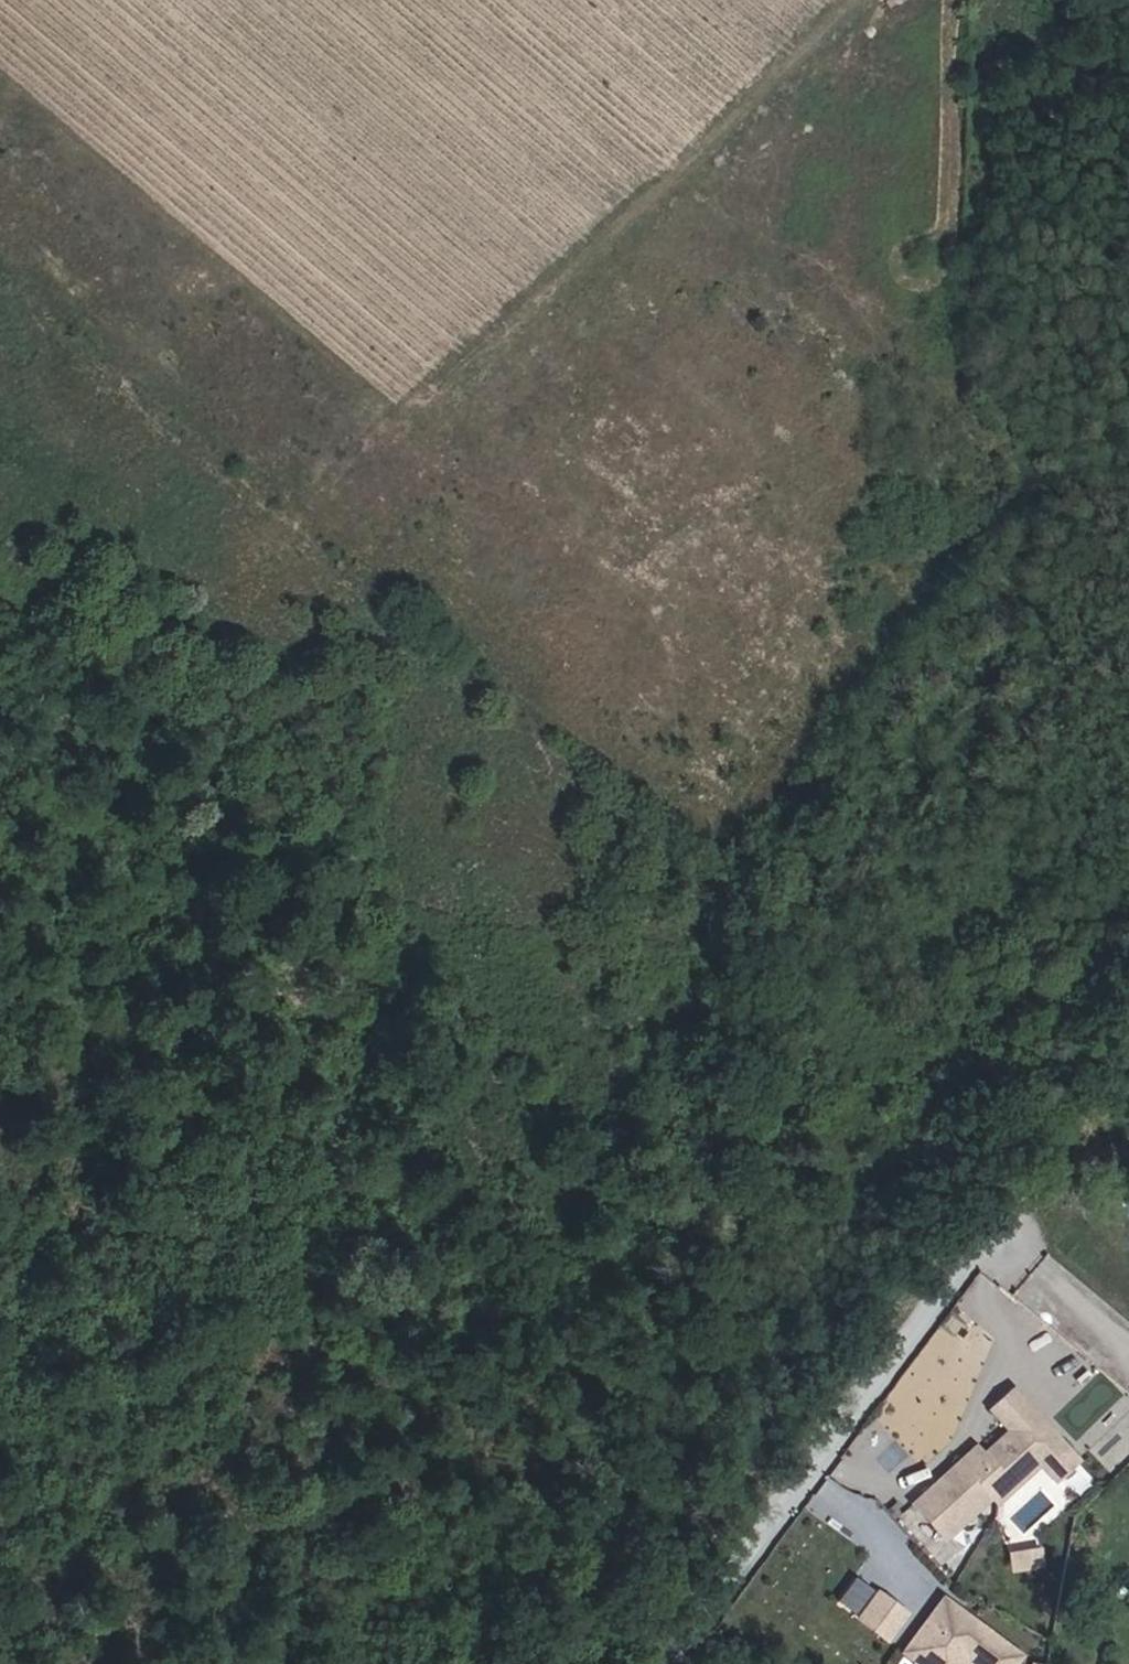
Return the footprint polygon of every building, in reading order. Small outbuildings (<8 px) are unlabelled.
[(998,1424),(908,1501),(944,1543),(1038,1463),(1053,1481),(1080,1458),(1013,1381),(983,1407),(998,1424)] [(1113,1469),(1128,1454),(1128,1405),(1088,1442),(1113,1469)] [(887,1642),(909,1610),(874,1586),(853,1618),(887,1642)] [(1026,1653),(941,1591),(897,1651),(916,1663),(953,1663),(959,1655),(972,1663),(1018,1663),(1026,1653)]
